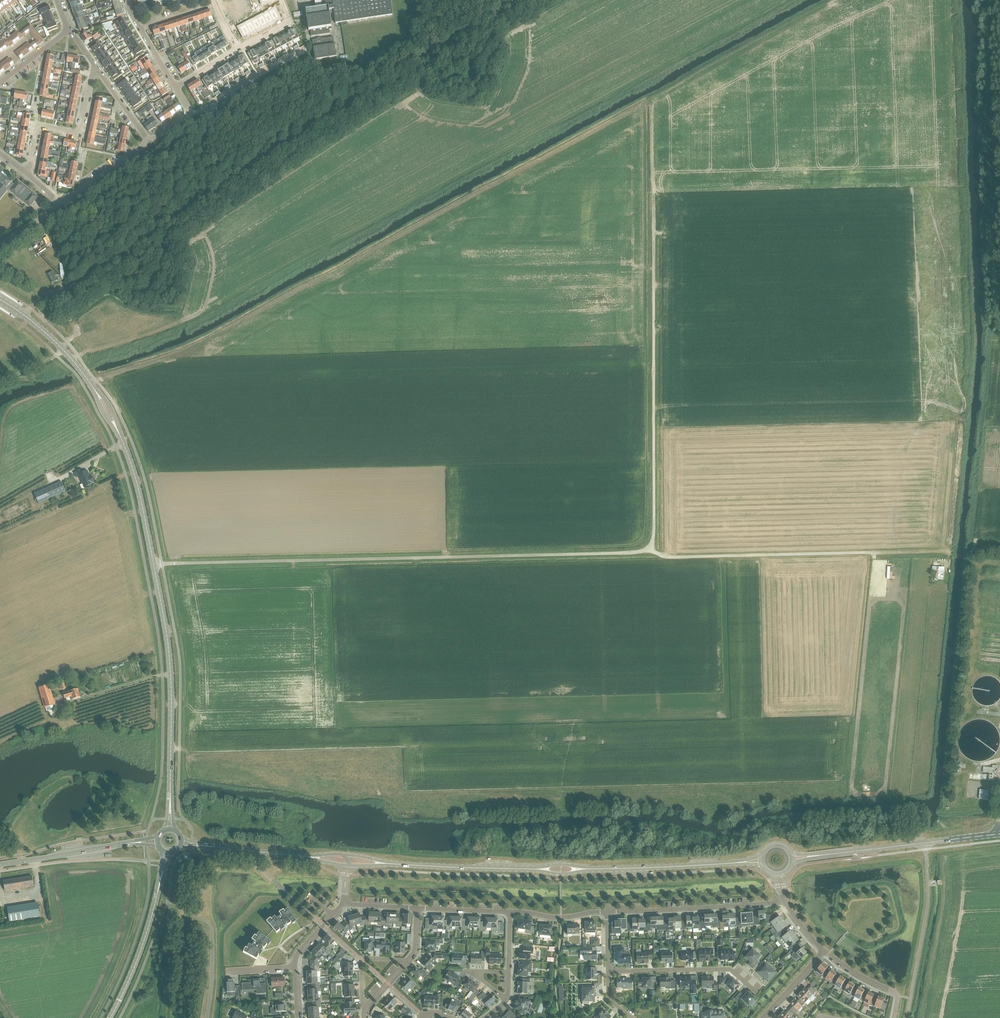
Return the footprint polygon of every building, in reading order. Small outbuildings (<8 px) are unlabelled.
[(0,1),(6,9),(11,6),(6,0),(1,0),(0,1)] [(70,4),(72,9),(78,7),(84,4),(83,3),(82,0),(80,0),(70,4)] [(133,1),(137,0),(139,9),(144,8),(143,6),(141,6),(141,3),(140,0),(133,0),(133,1)] [(316,8),(306,10),(305,10),(308,30),(310,30),(311,32),(311,37),(330,34),(330,30),(332,29),(329,10),(333,10),(336,24),(340,23),(340,26),(347,25),(347,22),(392,15),(393,15),(390,0),(315,0),(316,8)] [(238,4),(229,8),(231,14),(240,10),(238,4)] [(49,5),(39,9),(42,15),(51,11),(49,5)] [(78,7),(72,9),(74,14),(80,12),(83,11),(86,10),(85,7),(83,8),(82,5),(78,7)] [(275,9),(269,13),(273,21),(279,18),(275,9)] [(240,10),(231,14),(234,20),(243,16),(240,10)] [(51,11),(42,15),(44,20),(53,17),(51,11)] [(84,13),(83,11),(80,12),(74,14),(76,20),(85,17),(88,15),(87,14),(86,14),(85,13),(84,13)] [(204,12),(198,14),(200,20),(202,19),(204,27),(208,25),(208,24),(204,12)] [(269,13),(263,16),(268,24),(273,21),(269,13)] [(263,16),(257,19),(262,27),(268,24),(263,16)] [(53,17),(44,20),(46,26),(55,22),(53,17)] [(86,19),(85,17),(76,20),(78,25),(84,23),(90,21),(89,18),(86,19)] [(123,18),(114,23),(118,29),(127,24),(123,18)] [(181,19),(175,21),(177,27),(180,26),(182,33),(185,32),(181,19)] [(257,19),(251,22),(256,31),(262,27),(257,19)] [(84,23),(78,25),(80,31),(86,28),(92,26),(91,24),(90,21),(84,23)] [(55,22),(46,26),(48,32),(58,28),(55,22)] [(251,22),(246,25),(250,34),(256,31),(251,22)] [(164,25),(166,31),(169,30),(171,36),(173,35),(169,23),(164,25)] [(127,24),(118,29),(122,35),(130,30),(127,24)] [(33,36),(37,34),(30,25),(22,32),(25,36),(30,32),(33,36)] [(246,25),(240,28),(244,37),(250,34),(246,25)] [(12,36),(17,42),(23,37),(15,26),(13,28),(14,29),(16,32),(12,36)] [(160,41),(162,40),(161,36),(160,33),(158,27),(152,29),(154,35),(155,38),(158,37),(160,41)] [(294,29),(288,32),(293,41),(296,39),(299,37),(297,33),(294,29)] [(130,30),(122,35),(125,41),(134,36),(130,30)] [(288,32),(282,35),(287,44),(289,43),(293,41),(288,32)] [(86,33),(81,36),(85,42),(93,36),(91,34),(89,35),(87,33),(86,33)] [(17,42),(12,36),(7,39),(3,34),(2,35),(3,37),(11,47),(17,42)] [(37,34),(33,36),(36,41),(31,45),(34,49),(43,42),(37,34)] [(282,35),(277,38),(281,47),(285,45),(287,44),(282,35)] [(134,36),(125,41),(129,47),(137,42),(134,36)] [(219,39),(218,40),(223,48),(229,44),(228,43),(227,41),(225,38),(224,36),(219,39)] [(0,43),(0,46),(4,50),(10,46),(10,47),(11,47),(3,37),(1,38),(3,41),(0,43)] [(336,57),(333,37),(312,40),(315,60),(336,57)] [(276,38),(271,41),(276,50),(281,47),(277,38),(276,38)] [(218,40),(212,43),(217,52),(218,51),(223,48),(218,40)] [(98,41),(90,46),(94,52),(102,46),(98,41)] [(271,41),(265,44),(270,53),(276,50),(271,41)] [(137,42),(129,47),(132,53),(141,48),(137,42)] [(22,48),(27,55),(33,50),(28,43),(22,48)] [(212,43),(206,47),(211,55),(217,52),(212,43)] [(265,44),(259,47),(264,56),(268,54),(270,53),(265,44)] [(102,46),(94,52),(98,58),(106,52),(102,46)] [(206,47),(200,50),(205,59),(208,57),(211,55),(206,47)] [(255,50),(254,50),(258,59),(264,56),(259,47),(255,50)] [(27,55),(22,48),(15,53),(20,59),(27,55)] [(141,48),(132,53),(136,59),(144,54),(141,48)] [(200,50),(194,54),(196,56),(200,62),(205,59),(200,50)] [(253,50),(247,53),(249,56),(252,62),(255,61),(258,59),(254,50),(253,50)] [(106,52),(98,58),(102,63),(110,57),(106,52)] [(48,55),(47,61),(53,62),(56,62),(60,63),(64,64),(65,59),(66,55),(64,55),(62,54),(62,58),(61,60),(61,61),(59,61),(58,60),(57,60),(57,58),(57,56),(54,56),(48,55)] [(190,56),(188,57),(189,58),(190,60),(191,61),(194,66),(200,62),(196,56),(194,54),(190,56)] [(244,54),(238,58),(244,66),(246,65),(249,63),(247,59),(244,54)] [(80,58),(74,56),(71,72),(76,73),(80,74),(81,71),(74,69),(75,63),(79,64),(80,58)] [(186,70),(179,59),(178,56),(175,58),(179,64),(180,66),(178,68),(181,73),(186,70)] [(110,57),(102,63),(106,69),(114,63),(110,57)] [(143,66),(149,62),(146,57),(140,60),(143,66)] [(179,59),(186,70),(192,67),(188,61),(185,63),(184,61),(182,57),(179,59)] [(9,58),(3,62),(8,69),(9,68),(14,64),(13,62),(11,60),(9,58)] [(238,58),(233,61),(238,69),(244,66),(238,58)] [(233,61),(228,64),(233,73),(234,72),(238,69),(233,61)] [(3,62),(0,65),(0,72),(1,74),(8,69),(3,62)] [(149,62),(143,66),(145,68),(140,72),(141,74),(152,67),(149,62)] [(114,63),(106,69),(110,74),(118,69),(114,63)] [(228,64),(223,67),(228,76),(233,73),(228,64)] [(45,72),(51,74),(54,74),(57,75),(57,73),(51,71),(52,68),(46,66),(45,72)] [(141,74),(139,76),(140,78),(146,75),(147,77),(150,76),(155,72),(153,68),(152,67),(151,68),(141,74)] [(221,69),(218,70),(223,79),(225,78),(228,76),(223,67),(221,69)] [(118,69),(110,74),(114,80),(122,74),(118,69)] [(218,70),(212,74),(218,82),(223,79),(218,70)] [(155,72),(150,76),(151,79),(149,80),(147,82),(148,84),(158,77),(155,72)] [(208,77),(207,77),(213,85),(215,84),(218,82),(212,74),(208,77)] [(162,82),(158,77),(148,84),(149,86),(152,84),(154,83),(156,86),(162,82)] [(207,77),(202,80),(204,83),(207,89),(210,87),(213,85),(207,77)] [(43,78),(42,84),(58,87),(58,85),(52,84),(49,83),(50,79),(43,78)] [(125,78),(117,84),(121,89),(129,83),(125,78)] [(81,83),(68,80),(63,79),(62,82),(74,84),(73,87),(80,89),(81,83)] [(198,80),(193,83),(196,89),(199,87),(200,89),(201,89),(203,93),(205,98),(208,96),(210,95),(207,90),(205,86),(203,88),(202,85),(198,80)] [(162,82),(156,86),(158,89),(156,90),(153,92),(154,94),(165,88),(162,82)] [(129,83),(121,89),(124,94),(132,88),(129,83)] [(196,89),(193,83),(187,86),(191,92),(197,103),(200,101),(197,96),(195,93),(193,90),(196,89)] [(132,88),(124,94),(128,99),(136,93),(132,88)] [(168,93),(165,88),(154,94),(155,96),(158,94),(160,93),(162,96),(167,94),(168,93)] [(41,90),(40,96),(41,96),(46,97),(53,99),(54,96),(47,94),(47,91),(41,90)] [(79,94),(61,91),(61,95),(65,96),(66,94),(72,95),(71,99),(77,100),(79,94)] [(22,93),(20,99),(20,102),(18,111),(25,112),(25,107),(22,107),(23,99),(27,100),(28,94),(22,93)] [(136,93),(128,99),(131,104),(139,98),(136,93)] [(97,97),(95,103),(108,106),(108,103),(102,102),(103,98),(97,97)] [(171,97),(166,100),(167,103),(169,102),(176,112),(181,109),(178,104),(175,105),(172,100),(173,100),(171,97)] [(139,98),(131,104),(135,109),(143,104),(139,98)] [(172,116),(176,112),(169,102),(167,103),(171,108),(168,110),(172,116)] [(62,103),(61,105),(66,106),(66,107),(69,108),(68,111),(75,112),(76,106),(70,105),(67,104),(63,103),(62,103)] [(161,112),(159,108),(156,105),(154,106),(159,113),(157,115),(158,117),(162,123),(167,119),(161,112)] [(54,119),(55,113),(51,112),(52,109),(47,108),(46,111),(43,110),(41,117),(54,119)] [(101,110),(94,109),(93,115),(99,116),(100,116),(109,118),(110,116),(100,114),(101,110)] [(163,110),(161,112),(163,114),(167,119),(172,116),(168,110),(165,113),(163,110)] [(0,118),(8,119),(9,115),(6,115),(4,114),(4,116),(1,116),(1,111),(0,111),(0,118)] [(149,122),(154,128),(158,125),(152,115),(149,117),(151,120),(149,122)] [(66,123),(72,124),(74,118),(64,116),(63,116),(63,118),(62,120),(66,121),(66,123)] [(13,120),(13,121),(22,123),(22,126),(28,127),(29,121),(23,120),(16,119),(14,118),(13,120)] [(154,128),(149,122),(146,124),(144,120),(142,122),(149,132),(154,128)] [(98,122),(92,121),(91,126),(97,128),(103,129),(105,129),(106,127),(103,126),(97,125),(98,122)] [(15,131),(15,130),(12,130),(11,130),(10,132),(18,133),(18,134),(20,135),(20,138),(26,139),(27,133),(18,131),(15,131)] [(89,132),(88,138),(94,140),(106,142),(106,139),(95,137),(96,134),(89,132)] [(46,134),(45,140),(62,143),(63,138),(60,137),(60,140),(55,139),(55,138),(52,138),(52,135),(46,134)] [(25,145),(12,142),(8,141),(8,144),(15,145),(18,146),(17,149),(24,151),(25,145)] [(71,141),(68,154),(70,155),(71,151),(72,151),(72,148),(79,149),(80,143),(77,143),(77,142),(71,141)] [(50,147),(43,146),(42,152),(60,155),(60,153),(52,151),(49,150),(50,147)] [(60,155),(42,152),(41,158),(48,159),(48,156),(51,156),(51,155),(55,156),(54,160),(59,161),(60,155)] [(41,158),(40,164),(54,166),(54,163),(47,162),(48,159),(41,158)] [(77,169),(64,166),(63,166),(59,165),(59,167),(67,169),(70,170),(69,173),(75,175),(77,169)] [(8,189),(10,190),(16,195),(24,201),(24,202),(26,204),(30,207),(38,197),(34,194),(32,192),(31,192),(26,188),(24,186),(24,185),(18,180),(14,185),(11,182),(0,173),(0,199),(8,189)] [(73,187),(74,181),(57,177),(56,182),(59,183),(60,180),(64,181),(63,185),(67,185),(73,187)] [(52,283),(57,281),(53,272),(48,274),(52,283)] [(82,489),(84,487),(94,483),(92,478),(91,478),(87,471),(83,473),(82,469),(74,473),(77,477),(79,476),(83,483),(80,485),(82,489)] [(38,503),(66,491),(62,482),(34,494),(38,503)] [(893,567),(888,567),(887,579),(895,579),(895,577),(892,576),(893,567)] [(54,708),(53,705),(55,704),(49,685),(38,688),(44,707),(46,707),(47,711),(54,708)] [(71,699),(80,697),(78,689),(63,693),(64,698),(71,696),(71,699)] [(994,777),(995,776),(995,768),(997,768),(997,766),(993,765),(992,768),(983,767),(983,772),(992,773),(992,775),(991,775),(981,774),(974,773),(973,779),(986,780),(993,781),(994,781),(994,777)] [(956,771),(954,796),(954,798),(955,799),(965,800),(965,797),(969,798),(971,778),(970,778),(971,775),(970,774),(969,773),(968,773),(968,774),(967,774),(967,775),(967,776),(968,777),(967,777),(962,777),(962,772),(956,771)] [(980,790),(979,799),(988,800),(989,791),(980,790)] [(3,881),(4,890),(33,885),(32,876),(3,881)] [(40,917),(37,903),(8,908),(10,922),(40,917)] [(258,955),(259,955),(260,956),(262,957),(264,958),(269,961),(272,956),(275,952),(278,948),(279,947),(280,946),(281,945),(285,941),(288,938),(292,935),(296,932),(301,929),(296,922),(291,914),(289,910),(281,916),(277,919),(276,919),(280,923),(273,929),(273,930),(266,937),(265,938),(260,934),(255,942),(252,946),(251,947),(260,952),(258,955)] [(369,918),(365,918),(366,924),(369,924),(370,925),(371,922),(375,922),(375,913),(369,912),(369,918)] [(756,925),(756,918),(753,918),(752,912),(746,913),(747,926),(753,925),(756,925)] [(767,922),(772,915),(771,915),(770,915),(765,915),(764,912),(758,912),(758,918),(756,918),(756,925),(759,925),(759,919),(764,919),(765,921),(767,922)] [(375,913),(375,922),(378,923),(379,925),(380,925),(383,925),(384,919),(381,918),(381,913),(375,913)] [(384,919),(383,925),(387,925),(388,926),(389,923),(393,923),(393,914),(387,913),(387,919),(384,919)] [(747,926),(746,913),(740,913),(741,919),(738,919),(738,926),(741,926),(741,924),(747,924),(747,926)] [(360,914),(354,915),(356,924),(360,923),(361,926),(363,925),(366,924),(365,918),(361,919),(360,914)] [(393,914),(393,923),(396,924),(397,926),(398,926),(401,926),(402,920),(399,919),(399,914),(393,914)] [(729,927),(728,914),(725,914),(725,916),(722,916),(723,922),(720,922),(720,929),(723,929),(723,927),(729,927)] [(738,926),(738,919),(735,919),(734,914),(728,914),(729,927),(729,925),(735,925),(735,927),(738,926)] [(356,924),(354,915),(348,917),(349,922),(345,923),(349,929),(351,928),(352,928),(353,928),(353,925),(356,924)] [(402,920),(401,926),(405,926),(405,927),(406,927),(407,924),(411,924),(411,915),(405,915),(405,920),(402,920)] [(711,928),(710,915),(704,916),(704,921),(701,921),(702,923),(702,931),(702,929),(705,929),(705,926),(711,926),(711,928)] [(716,915),(710,915),(711,928),(717,928),(720,928),(720,929),(720,922),(720,920),(717,920),(716,915)] [(772,915),(767,922),(769,924),(771,923),(774,927),(773,928),(783,921),(779,916),(775,919),(773,916),(772,916),(772,915)] [(437,929),(438,916),(432,916),(432,922),(425,921),(425,929),(437,929)] [(444,917),(438,916),(437,929),(446,930),(447,922),(444,922),(444,917)] [(693,929),(692,916),(686,917),(686,922),(684,922),(684,930),(687,930),(687,927),(693,927),(693,929)] [(702,931),(702,923),(699,923),(698,918),(695,918),(695,916),(692,916),(693,929),(699,929),(699,931),(702,931)] [(450,922),(447,922),(446,930),(450,930),(450,926),(455,927),(456,917),(450,917),(450,922)] [(456,917),(455,927),(461,927),(461,930),(464,930),(465,923),(462,923),(462,917),(456,917)] [(669,925),(666,925),(666,930),(666,932),(666,939),(670,939),(669,932),(669,930),(675,930),(674,917),(671,917),(671,919),(668,919),(669,925)] [(684,930),(684,922),(681,922),(680,917),(674,917),(675,930),(675,928),(680,928),(681,930),(684,930)] [(465,923),(464,930),(468,931),(468,927),(473,927),(474,918),(468,918),(468,923),(465,923)] [(474,918),(473,927),(479,928),(479,931),(482,931),(483,924),(480,924),(480,918),(474,918)] [(486,924),(483,924),(482,931),(486,931),(486,928),(491,928),(492,918),(486,918),(486,924)] [(501,924),(497,924),(498,919),(492,918),(491,928),(491,931),(500,932),(503,932),(503,931),(503,930),(504,924),(501,924)] [(641,918),(638,919),(639,931),(644,931),(644,933),(648,933),(648,931),(648,926),(645,926),(644,920),(641,920),(641,918)] [(657,929),(656,918),(650,918),(650,924),(648,924),(648,926),(648,931),(651,931),(651,929),(657,929)] [(656,918),(657,929),(657,931),(662,930),(662,931),(666,930),(666,932),(666,930),(666,925),(666,923),(663,923),(662,918),(656,918)] [(518,923),(517,928),(526,930),(525,933),(534,934),(535,927),(531,926),(532,921),(527,921),(527,920),(524,920),(519,919),(519,920),(518,921),(518,923)] [(621,934),(620,919),(617,919),(617,921),(614,921),(614,927),(611,927),(612,934),(615,934),(621,934)] [(626,919),(620,919),(621,934),(621,930),(626,930),(626,932),(630,932),(629,924),(627,924),(626,919)] [(632,924),(629,924),(630,932),(633,932),(633,930),(638,929),(639,931),(638,919),(632,919),(632,924)] [(783,921),(773,928),(776,933),(778,936),(784,932),(782,929),(787,926),(783,921)] [(596,922),(585,922),(585,930),(586,930),(586,932),(586,933),(596,933),(596,932),(596,930),(596,929),(597,929),(597,927),(596,927),(596,922)] [(349,929),(345,923),(342,927),(338,923),(334,928),(341,934),(344,932),(346,933),(347,932),(349,929)] [(567,928),(566,934),(575,934),(575,931),(579,931),(579,924),(575,924),(575,925),(567,925),(567,928)] [(540,927),(539,935),(551,936),(552,928),(552,927),(540,925),(540,927)] [(778,936),(775,938),(782,945),(786,942),(794,935),(790,931),(786,934),(784,932),(778,936)] [(325,945),(330,949),(332,947),(333,947),(334,946),(332,944),(335,941),(328,935),(324,939),(327,943),(325,945)] [(794,935),(786,942),(789,947),(788,948),(790,951),(796,946),(794,944),(798,940),(794,935)] [(366,942),(365,951),(371,952),(372,945),(375,945),(375,938),(369,938),(369,942),(366,942)] [(426,942),(426,948),(430,949),(430,951),(436,951),(436,949),(436,946),(439,946),(440,944),(443,944),(443,940),(433,939),(433,942),(426,942)] [(383,949),(382,952),(388,953),(389,950),(390,950),(390,943),(386,943),(386,942),(380,941),(380,943),(377,942),(376,949),(383,949)] [(405,943),(396,942),(396,946),(396,953),(404,954),(405,943)] [(330,949),(325,945),(323,947),(320,944),(315,948),(323,955),(325,952),(327,953),(328,952),(330,949)] [(796,946),(790,951),(792,952),(793,953),(791,954),(795,958),(796,959),(799,956),(801,958),(806,953),(803,950),(801,949),(800,950),(798,948),(796,946)] [(533,954),(533,948),(524,947),(525,947),(525,950),(524,950),(523,950),(519,950),(519,958),(530,959),(530,954),(533,954)] [(323,955),(315,948),(311,953),(315,956),(312,960),(312,966),(319,968),(318,963),(320,960),(320,961),(322,959),(320,957),(323,955)] [(580,948),(580,955),(584,955),(584,960),(597,959),(596,951),(592,951),(592,948),(580,948)] [(614,960),(618,964),(630,963),(630,954),(627,954),(627,953),(624,951),(623,951),(623,948),(620,948),(619,948),(619,949),(618,950),(618,951),(614,951),(614,960)] [(753,949),(745,957),(750,962),(748,964),(753,968),(758,962),(756,960),(760,956),(753,949)] [(489,957),(489,964),(494,964),(501,964),(502,955),(490,954),(490,950),(486,950),(486,957),(489,957)] [(699,952),(699,962),(703,962),(703,961),(707,961),(709,961),(713,961),(713,950),(709,950),(709,951),(706,951),(705,950),(703,950),(702,951),(702,952),(699,952)] [(681,954),(681,955),(681,956),(682,957),(682,960),(689,960),(689,962),(693,962),(693,959),(696,959),(696,952),(693,952),(693,951),(681,951),(681,954)] [(721,952),(721,960),(729,960),(729,961),(734,961),(734,960),(735,960),(735,951),(721,952)] [(646,953),(636,953),(637,962),(641,962),(641,964),(646,964),(646,962),(648,962),(648,959),(653,959),(653,952),(646,952),(646,953)] [(661,962),(668,962),(668,963),(672,963),(672,952),(661,953),(661,962)] [(427,956),(421,963),(428,969),(431,965),(435,961),(435,960),(437,958),(442,958),(443,954),(434,953),(434,957),(433,958),(430,956),(429,958),(427,956)] [(471,955),(471,963),(478,964),(481,964),(481,961),(485,961),(485,953),(481,953),(481,955),(471,955)] [(462,963),(463,956),(452,955),(452,963),(462,963)] [(519,965),(518,975),(527,976),(528,970),(530,970),(530,966),(531,966),(532,963),(521,962),(520,965),(519,965)] [(343,963),(344,977),(345,977),(346,978),(346,979),(347,979),(348,979),(348,978),(349,977),(353,976),(353,968),(354,968),(353,963),(343,963)] [(766,963),(757,972),(768,982),(776,973),(766,963)] [(830,973),(826,970),(828,968),(823,963),(818,969),(819,969),(817,972),(826,979),(830,973)] [(319,968),(312,966),(312,971),(307,972),(307,978),(317,977),(317,971),(319,971),(319,968)] [(415,967),(411,972),(419,978),(421,976),(423,978),(427,974),(422,969),(420,971),(415,967)] [(585,975),(585,980),(597,980),(597,976),(596,976),(596,974),(597,974),(597,968),(585,968),(585,972),(585,975)] [(832,970),(830,973),(826,979),(835,986),(835,985),(839,979),(835,977),(837,974),(832,970)] [(459,976),(448,971),(444,979),(445,979),(455,984),(454,985),(458,987),(461,981),(458,979),(459,976)] [(707,977),(701,977),(702,981),(701,981),(701,982),(702,983),(702,987),(702,986),(707,986),(713,986),(713,990),(717,990),(717,982),(714,983),(713,977),(709,977),(709,976),(707,976),(707,977)] [(271,978),(272,987),(285,986),(284,977),(271,978)] [(317,977),(307,978),(308,984),(313,983),(313,986),(320,986),(319,983),(317,983),(317,977)] [(400,985),(407,991),(411,986),(412,988),(416,984),(408,977),(405,981),(405,980),(403,982),(400,985)] [(696,980),(691,980),(691,977),(680,977),(680,986),(690,986),(691,994),(696,994),(696,980)] [(841,977),(839,979),(835,985),(845,992),(845,991),(844,991),(848,985),(844,983),(846,980),(841,977)] [(468,978),(463,985),(466,987),(465,988),(465,989),(467,991),(468,991),(469,989),(474,993),(479,986),(475,983),(472,981),(468,978)] [(628,978),(617,979),(617,988),(623,988),(623,989),(632,989),(632,980),(628,980),(628,978)] [(650,989),(654,989),(654,982),(651,982),(651,978),(642,978),(642,980),(638,980),(638,985),(642,985),(642,988),(649,988),(650,989)] [(664,978),(660,978),(660,981),(658,983),(660,984),(660,989),(660,987),(665,987),(667,989),(675,989),(675,980),(668,980),(668,978),(664,978)] [(720,978),(720,985),(726,984),(734,991),(739,985),(732,978),(728,982),(725,982),(725,978),(720,978)] [(260,985),(260,979),(253,980),(253,982),(252,982),(242,983),(242,990),(256,990),(257,994),(266,993),(266,984),(260,985)] [(518,982),(518,994),(526,994),(527,994),(527,990),(528,990),(528,987),(527,987),(527,983),(530,983),(530,979),(526,979),(519,979),(519,982),(518,982)] [(227,984),(226,985),(227,986),(227,992),(231,992),(231,995),(235,995),(240,995),(239,986),(235,986),(235,982),(233,982),(231,980),(229,982),(227,982),(227,984)] [(850,982),(848,985),(844,991),(845,991),(854,997),(855,997),(854,997),(858,991),(854,988),(855,986),(850,982)] [(344,985),(345,997),(354,997),(354,988),(355,988),(354,985),(344,985)] [(320,986),(313,986),(313,989),(308,990),(308,996),(318,995),(318,992),(320,992),(320,986)] [(582,986),(582,1004),(589,1004),(589,1001),(593,1001),(593,993),(596,993),(596,986),(582,986)] [(806,988),(802,992),(809,999),(812,1002),(816,998),(813,995),(816,991),(810,986),(811,986),(808,990),(806,988)] [(859,988),(858,991),(854,997),(855,997),(864,1002),(865,1002),(864,1002),(867,996),(863,993),(865,991),(859,988)] [(484,992),(478,997),(480,1000),(481,999),(487,1007),(488,1006),(489,1007),(491,1005),(491,1004),(496,1000),(493,997),(494,997),(491,994),(488,996),(487,996),(486,996),(486,995),(484,992)] [(741,1000),(742,1001),(741,1000),(742,999),(748,1005),(749,1004),(751,1007),(752,1008),(756,1004),(755,1003),(753,1000),(754,998),(748,992),(744,996),(743,995),(740,992),(734,999),(737,1001),(740,999),(741,1000)] [(800,998),(797,1002),(802,1007),(809,999),(802,992),(798,996),(800,998)] [(469,998),(467,1000),(471,1003),(473,1001),(476,996),(473,993),(469,998)] [(869,993),(867,996),(864,1002),(865,1002),(875,1007),(877,1000),(873,998),(874,995),(869,993)] [(318,995),(308,996),(308,1002),(314,1001),(314,1004),(320,1004),(320,999),(318,999),(318,995)] [(388,999),(383,1004),(389,1010),(393,1006),(393,1007),(396,1004),(395,1003),(397,1002),(390,995),(387,998),(388,999)] [(440,1005),(440,995),(436,995),(436,996),(429,996),(429,997),(424,997),(424,1000),(422,1000),(421,1002),(424,1002),(424,1005),(434,1005),(434,1003),(436,1003),(436,1004),(440,1005)] [(875,1007),(880,1009),(879,1011),(884,1013),(885,1011),(888,1003),(888,1004),(883,1002),(884,999),(879,997),(877,1000),(875,1007)] [(447,1003),(445,1007),(448,1008),(448,1009),(453,1012),(455,1009),(458,1010),(461,1003),(455,1000),(452,999),(451,1002),(450,1004),(447,1003)] [(519,1012),(525,1014),(526,1011),(529,1012),(531,1006),(528,1005),(530,1001),(523,999),(523,1000),(519,999),(518,999),(517,999),(516,1002),(516,1001),(515,1004),(516,1005),(515,1009),(519,1010),(519,1012)] [(789,1009),(795,1015),(802,1007),(797,1002),(795,1000),(791,1004),(793,1006),(790,1010),(789,1009)] [(272,1008),(271,1008),(271,1015),(278,1014),(278,1012),(286,1011),(286,1005),(280,1005),(280,1002),(272,1003),(272,1008)] [(344,1006),(344,1013),(348,1013),(348,1016),(353,1015),(353,1013),(356,1012),(356,1007),(354,1008),(353,1002),(346,1002),(346,1006),(344,1006)] [(320,1004),(314,1004),(314,1007),(309,1008),(309,1014),(319,1013),(318,1008),(321,1007),(320,1004)] [(458,1013),(461,1015),(460,1016),(462,1017),(470,1017),(472,1015),(468,1011),(469,1009),(467,1007),(465,1010),(463,1008),(458,1013)] [(611,1017),(609,1014),(603,1009),(601,1012),(600,1012),(599,1012),(599,1013),(599,1014),(597,1016),(599,1017),(610,1017),(611,1017)] [(780,1015),(783,1017),(796,1017),(797,1017),(795,1015),(789,1009),(790,1010),(787,1013),(784,1011),(780,1015)] [(497,1017),(509,1017),(510,1017),(511,1017),(516,1017),(517,1017),(510,1010),(505,1014),(504,1013),(497,1017)]
